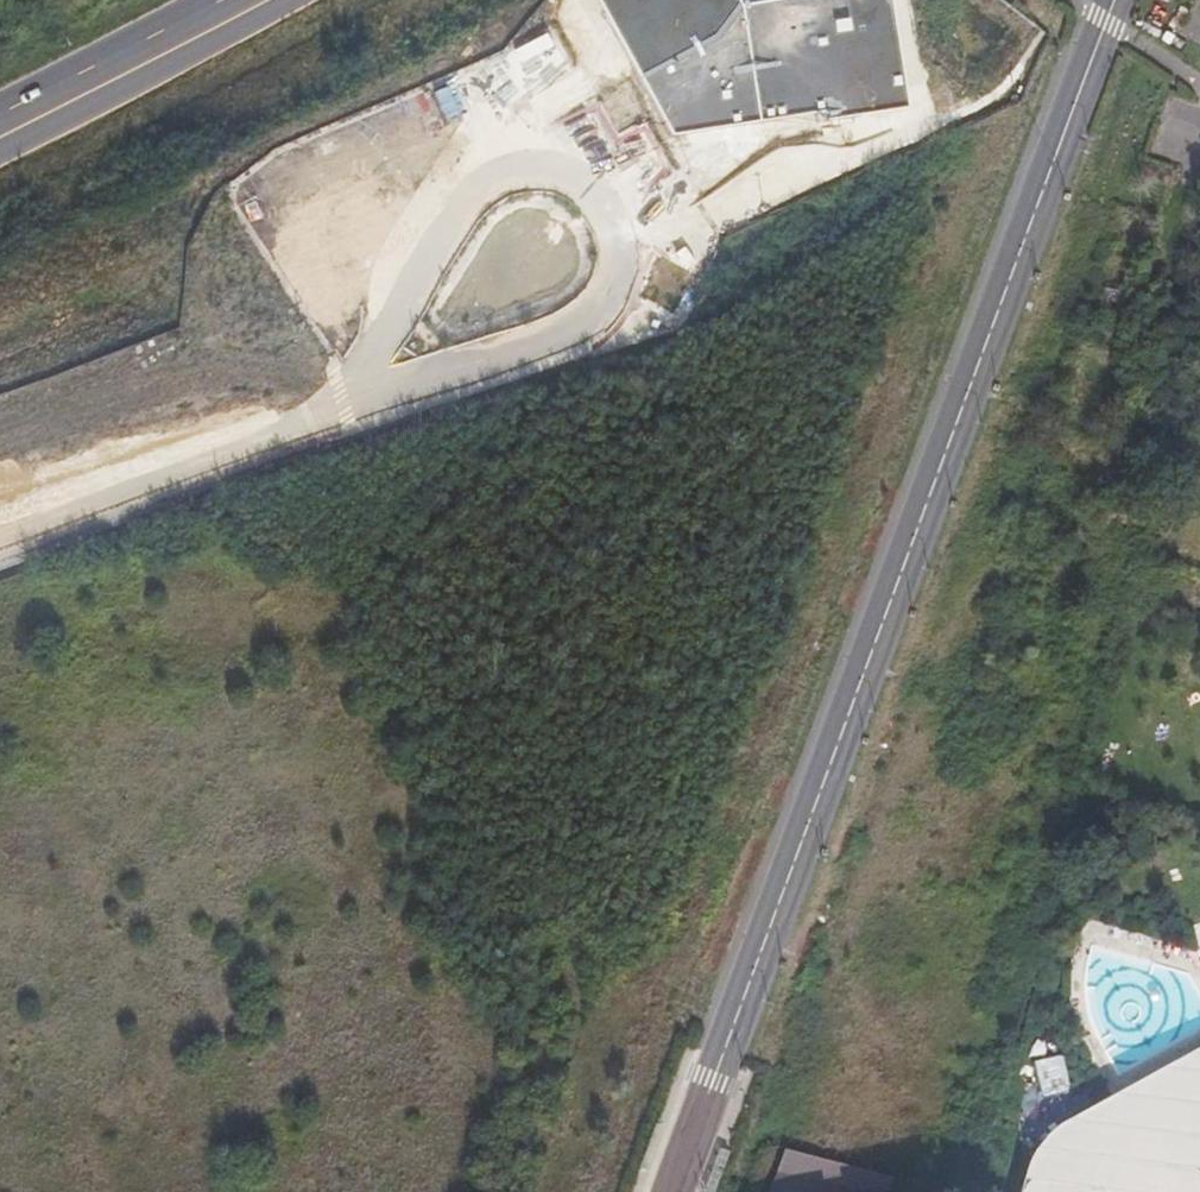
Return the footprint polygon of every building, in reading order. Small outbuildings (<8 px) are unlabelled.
[(737,0),(600,0),(673,134),(911,104),(892,0),(773,0),(741,7),(737,0)] [(1069,1115),(1066,1118),(1060,1124),(1051,1132),(1040,1148),(1035,1162),(1026,1191),(1199,1191),(1199,1048),(1069,1115)] [(789,1148),(785,1147),(777,1174),(771,1191),(883,1191),(896,1188),(897,1172),(789,1148)]
